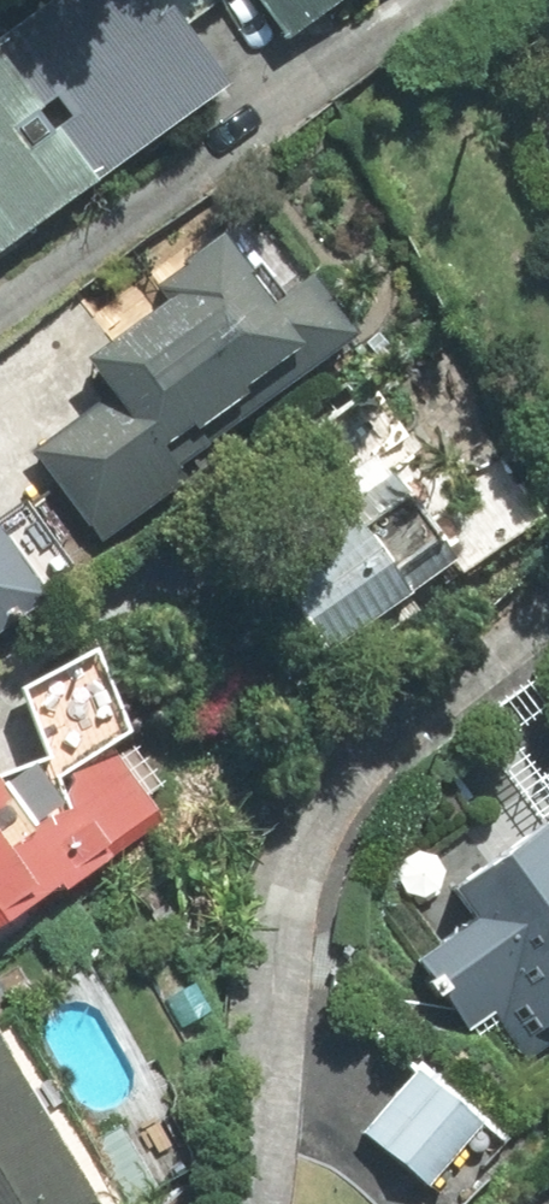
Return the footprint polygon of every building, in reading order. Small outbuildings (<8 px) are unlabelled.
[(150,147),(235,84),(192,27),(229,0),(51,0),(0,37),(0,256),(150,147)] [(289,45),(350,0),(256,0),(289,45)] [(169,304),(91,361),(117,396),(37,453),(103,544),(190,481),(167,449),(197,428),(201,434),(246,401),(255,414),(362,338),(318,277),(274,308),(251,276),(256,273),(229,235),(157,287),(169,304)] [(324,657),(461,564),(398,473),(262,567),(324,657)] [(0,526),(0,637),(53,599),(0,526)] [(67,894),(166,823),(111,748),(23,812),(0,780),(0,933),(62,888),(67,894)] [(457,894),(477,922),(420,963),(472,1033),(495,1016),(529,1063),(548,1048),(548,827),(457,894)] [(0,1031),(0,1203),(103,1203),(0,1031)] [(487,1124),(420,1073),(368,1139),(435,1191),(487,1124)]
